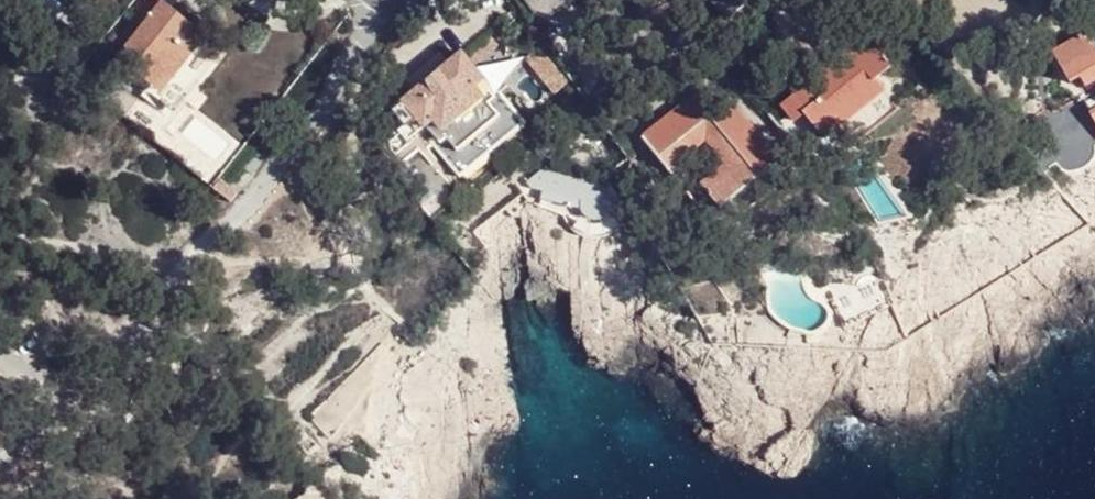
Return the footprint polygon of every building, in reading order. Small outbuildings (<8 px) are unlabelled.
[(143,27),(165,1),(164,0),(143,0),(130,16),(143,27)] [(540,22),(569,2),(569,0),(524,0),(540,22)] [(165,1),(143,27),(114,64),(134,79),(139,74),(148,81),(170,100),(200,63),(189,53),(205,34),(165,1)] [(488,33),(465,53),(473,63),(496,44),(488,33)] [(1086,33),(1081,35),(1054,50),(1070,80),(1081,76),(1086,84),(1094,80),(1094,42),(1086,33)] [(785,131),(797,147),(818,131),(825,138),(840,126),(884,92),(877,80),(892,68),(867,36),(783,103),(797,121),(785,131)] [(527,57),(556,93),(568,84),(541,47),(527,57)] [(481,130),(494,145),(521,124),(492,88),(484,94),(478,86),(486,80),(473,63),(465,53),(449,64),(417,90),(384,118),(390,125),(399,118),(406,126),(416,119),(424,129),(434,122),(440,130),(432,137),(461,172),(488,150),(476,135),(481,130)] [(410,81),(417,90),(449,64),(443,54),(410,81)] [(697,129),(707,140),(726,165),(702,185),(720,208),(727,203),(779,161),(730,98),(720,106),(705,88),(643,137),(660,159),(697,129)] [(669,171),(707,140),(697,129),(660,159),(669,171)] [(488,150),(494,145),(481,130),(476,135),(488,150)] [(1094,150),(1094,146),(1078,153),(1058,162),(1061,166),(1065,169),(1073,170),(1077,170),(1080,169),(1084,167),(1086,165),(1089,163),(1092,158),(1094,153),(1094,150)] [(393,170),(423,208),(438,196),(407,159),(393,170)] [(607,206),(628,210),(612,187),(541,171),(527,183),(532,189),(542,191),(540,198),(582,209),(583,212),(585,214),(589,217),(591,217),(597,217),(602,215),(605,213),(606,212),(607,209),(607,206)]
